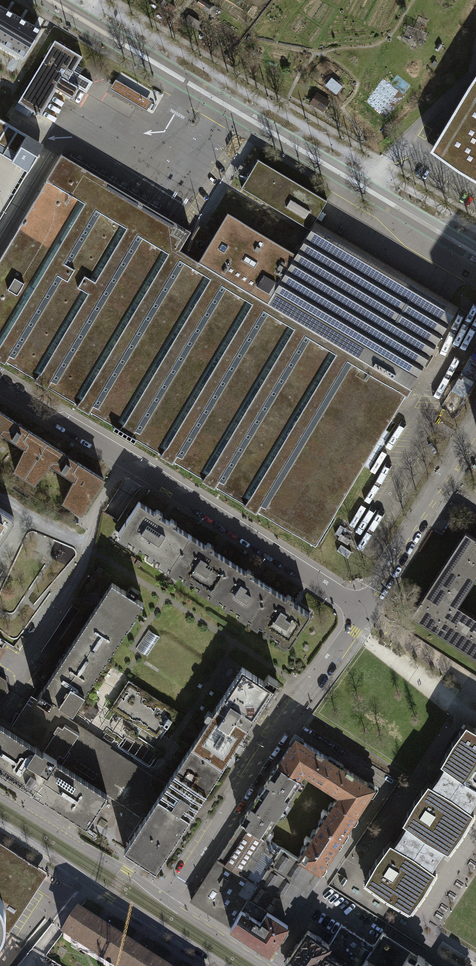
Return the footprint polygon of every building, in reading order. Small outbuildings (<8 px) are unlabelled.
[(0,5),(0,45),(23,59),(41,29),(0,5)] [(18,102),(40,115),(40,116),(56,89),(72,98),(78,88),(86,92),(93,82),(74,70),(82,56),(55,40),(18,102)] [(468,87),(430,150),(457,170),(475,181),(475,74),(468,87)] [(152,101),(116,79),(110,88),(147,110),(152,101)] [(313,102),(325,108),(329,101),(316,94),(313,102)] [(28,170),(44,144),(0,118),(0,153),(28,170)] [(459,305),(315,220),(310,229),(311,229),(297,252),(250,224),(227,211),(197,260),(186,253),(179,249),(190,231),(163,214),(153,208),(61,154),(46,180),(47,180),(0,258),(0,359),(4,362),(6,360),(36,378),(34,380),(46,387),(47,385),(77,403),(76,405),(88,412),(89,410),(115,425),(113,429),(134,442),(136,438),(161,453),(160,455),(172,462),(173,460),(203,478),(202,480),(214,487),(215,485),(245,503),(244,505),(256,512),(257,510),(316,545),(317,543),(334,514),(406,395),(407,395),(412,388),(410,387),(419,371),(459,305)] [(327,200),(258,159),(241,188),(310,229),(315,220),(327,200)] [(25,476),(47,442),(0,411),(0,433),(4,428),(9,429),(14,432),(12,436),(16,440),(19,435),(24,438),(27,443),(14,469),(25,476)] [(103,478),(47,442),(25,476),(34,482),(53,460),(58,461),(63,464),(61,468),(65,471),(68,467),(73,470),(76,475),(63,501),(81,513),(103,478)] [(118,533),(169,566),(190,535),(138,502),(118,533)] [(13,523),(14,521),(14,519),(14,517),(12,515),(0,508),(0,543),(13,523)] [(465,531),(459,540),(462,542),(427,596),(424,594),(411,615),(419,621),(421,618),(428,623),(426,625),(439,633),(440,631),(475,654),(475,622),(452,606),(475,570),(475,538),(465,531)] [(230,561),(190,535),(169,566),(209,592),(230,561)] [(270,587),(230,561),(209,592),(250,618),(270,587)] [(72,711),(73,712),(143,603),(112,582),(41,691),(72,711)] [(310,613),(270,587),(250,618),(290,644),(310,613)] [(242,667),(217,707),(248,727),(274,688),(273,687),(264,681),(242,667)] [(268,674),(264,681),(273,687),(278,681),(268,674)] [(9,690),(6,679),(0,675),(0,704),(9,690)] [(178,712),(129,680),(111,707),(128,719),(130,716),(134,719),(133,720),(157,736),(164,726),(167,728),(178,712)] [(47,799),(87,825),(88,822),(93,814),(106,795),(107,793),(108,792),(114,796),(119,789),(126,794),(131,787),(127,784),(137,768),(94,741),(96,738),(67,719),(69,718),(68,717),(72,711),(41,691),(37,698),(40,700),(36,705),(33,703),(14,733),(0,724),(0,768),(47,799)] [(223,766),(248,727),(217,707),(191,745),(223,766)] [(111,745),(69,718),(67,719),(96,738),(94,741),(137,768),(127,784),(131,787),(126,794),(119,789),(114,796),(108,792),(107,793),(108,793),(107,795),(141,817),(142,816),(143,816),(144,816),(145,817),(167,783),(153,774),(152,775),(110,748),(111,745)] [(364,880),(386,896),(410,910),(424,890),(436,870),(428,864),(439,846),(448,851),(462,832),(474,811),(466,805),(475,789),(475,728),(466,722),(452,742),(440,762),(448,768),(437,786),(428,781),(414,800),(402,821),(410,827),(399,845),(390,840),(376,859),(364,880)] [(278,764),(300,778),(304,773),(321,784),(335,762),(317,750),(295,736),(278,764)] [(159,864),(223,766),(191,745),(167,783),(145,817),(144,819),(129,841),(126,845),(124,849),(155,869),(157,866),(159,864)] [(335,762),(321,784),(338,795),(335,801),(357,815),(375,787),(353,773),(335,762)] [(300,778),(278,764),(259,793),(282,808),(301,778),(300,778)] [(0,768),(0,776),(44,804),(47,799),(0,768)] [(282,808),(259,793),(241,821),(241,822),(264,836),(264,835),(282,808)] [(357,815),(335,801),(328,812),(323,809),(321,813),(325,815),(320,824),(342,838),(357,815)] [(281,846),(270,839),(264,835),(264,836),(241,822),(217,859),(245,877),(248,878),(257,884),(281,846)] [(342,838),(320,824),(310,838),(306,836),(304,839),(308,842),(298,857),(321,872),(342,838)] [(14,875),(32,886),(5,928),(3,927),(2,929),(9,931),(47,873),(0,842),(0,865),(14,875)] [(281,846),(257,884),(248,898),(288,923),(321,872),(298,857),(281,846)] [(257,884),(248,878),(245,877),(217,859),(191,900),(206,909),(225,922),(230,925),(248,898),(257,884)] [(2,929),(3,927),(5,928),(32,886),(14,875),(0,865),(0,933),(2,929)] [(288,923),(248,898),(230,925),(248,937),(272,952),(277,945),(275,943),(288,923)] [(63,938),(98,961),(113,939),(78,917),(63,938)] [(324,952),(346,965),(360,965),(374,945),(341,924),(329,943),(329,944),(324,952)] [(291,956),(287,956),(284,960),(285,963),(289,965),(292,965),(293,965),(314,965),(324,951),(324,952),(329,944),(329,943),(308,930),(291,956)] [(383,931),(374,945),(360,965),(436,965),(383,931)] [(113,939),(98,961),(106,965),(144,965),(147,961),(113,939)] [(324,952),(324,951),(314,965),(346,965),(324,952)]
